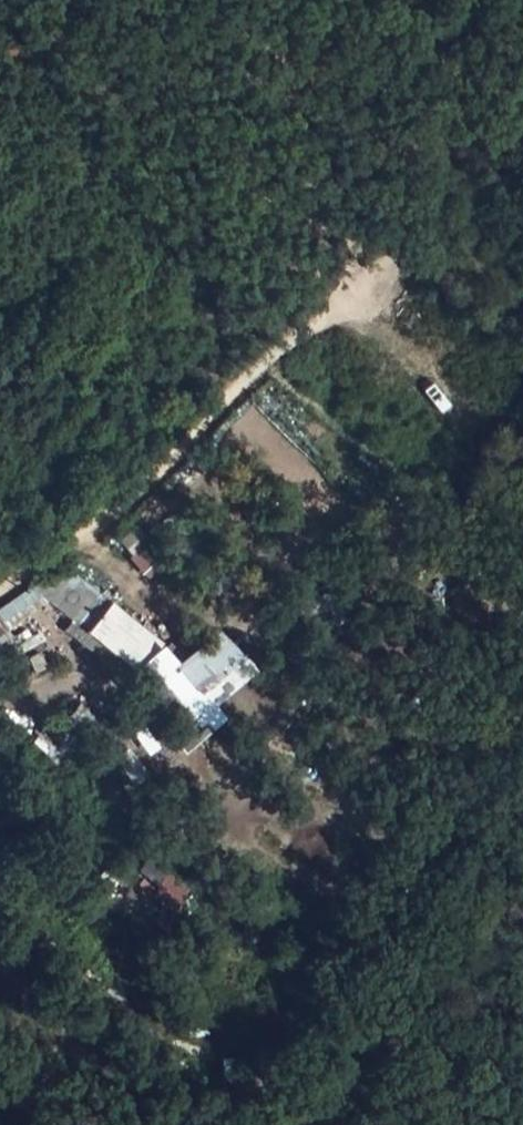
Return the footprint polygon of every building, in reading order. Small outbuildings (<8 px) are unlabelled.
[(138,524),(116,541),(150,586),(173,569),(138,524)] [(102,601),(59,567),(35,597),(78,632),(102,601)] [(0,611),(0,639),(34,617),(21,597),(0,611)] [(147,640),(108,610),(84,641),(123,671),(147,640)] [(215,640),(174,670),(202,707),(242,677),(215,640)] [(175,911),(192,884),(167,869),(151,895),(175,911)]
